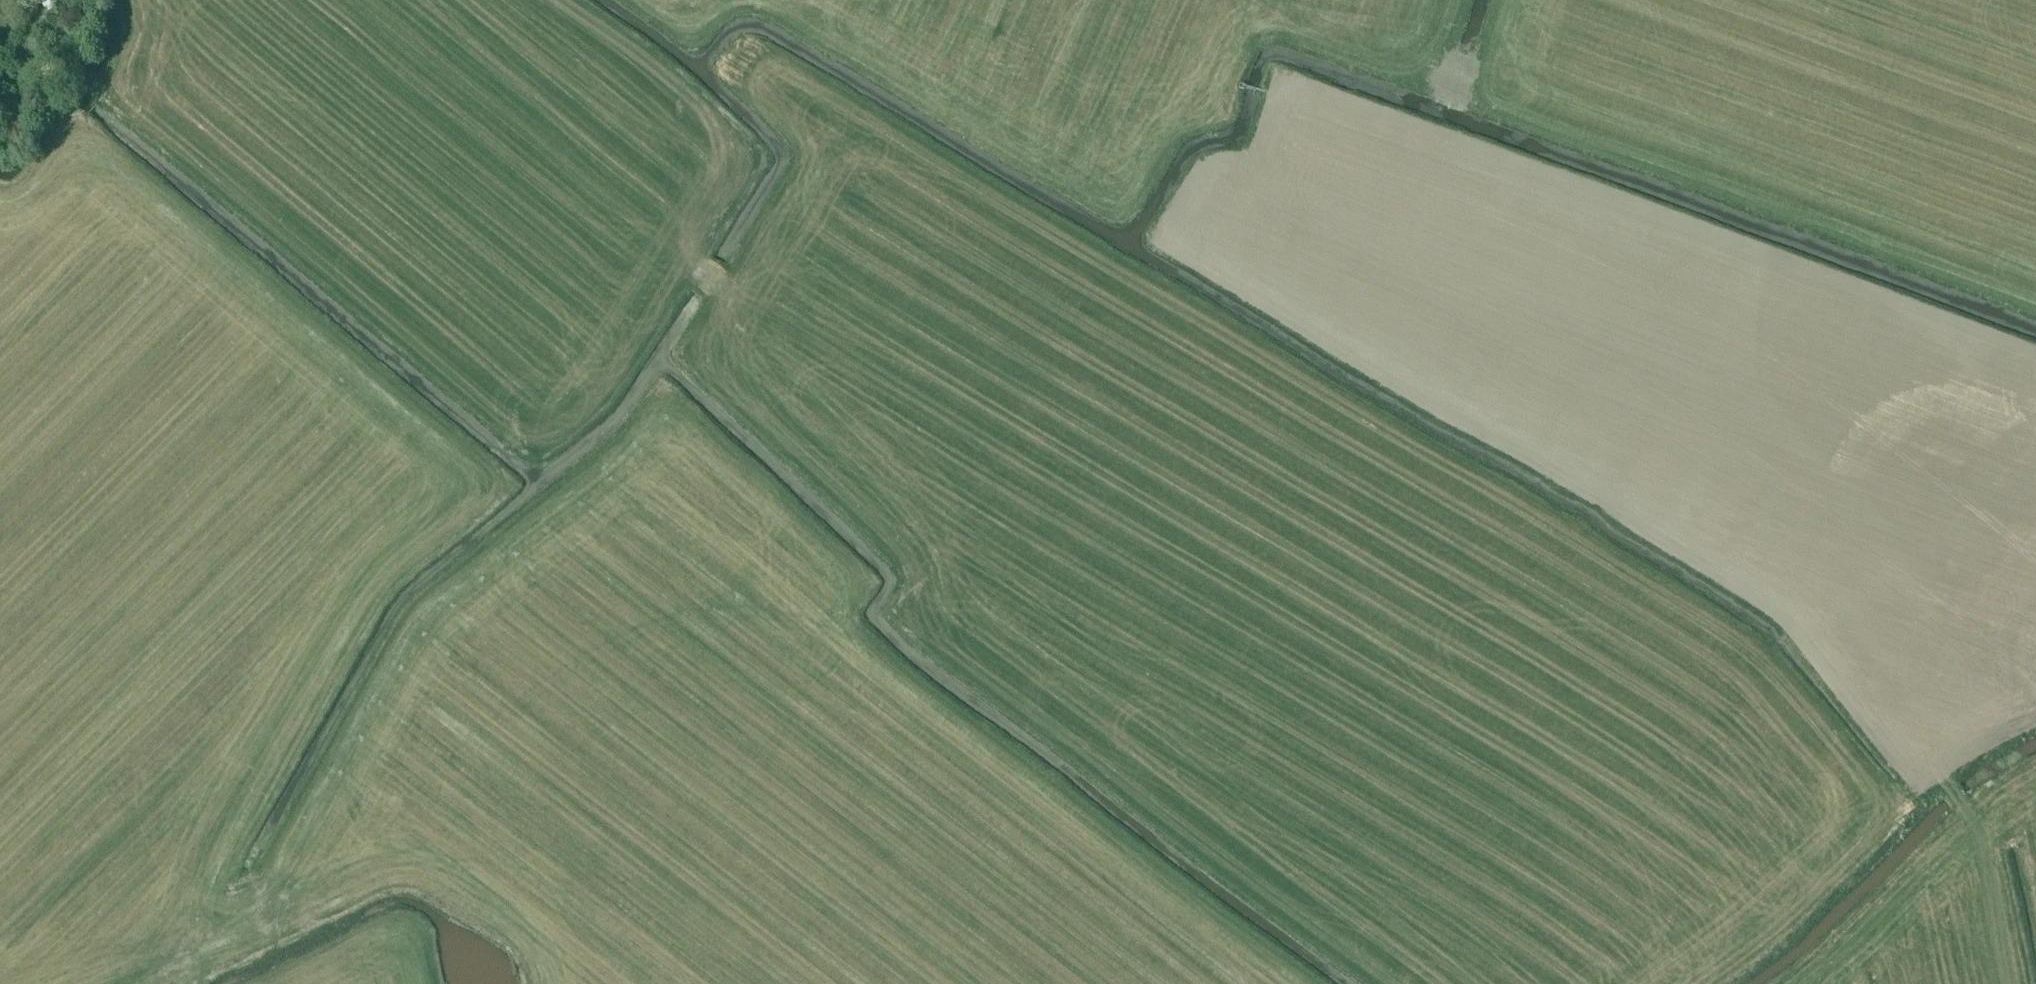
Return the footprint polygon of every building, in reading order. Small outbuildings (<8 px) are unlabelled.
[(41,2),(42,7),(48,11),(53,11),(58,4),(57,0),(43,0),(41,2)]
